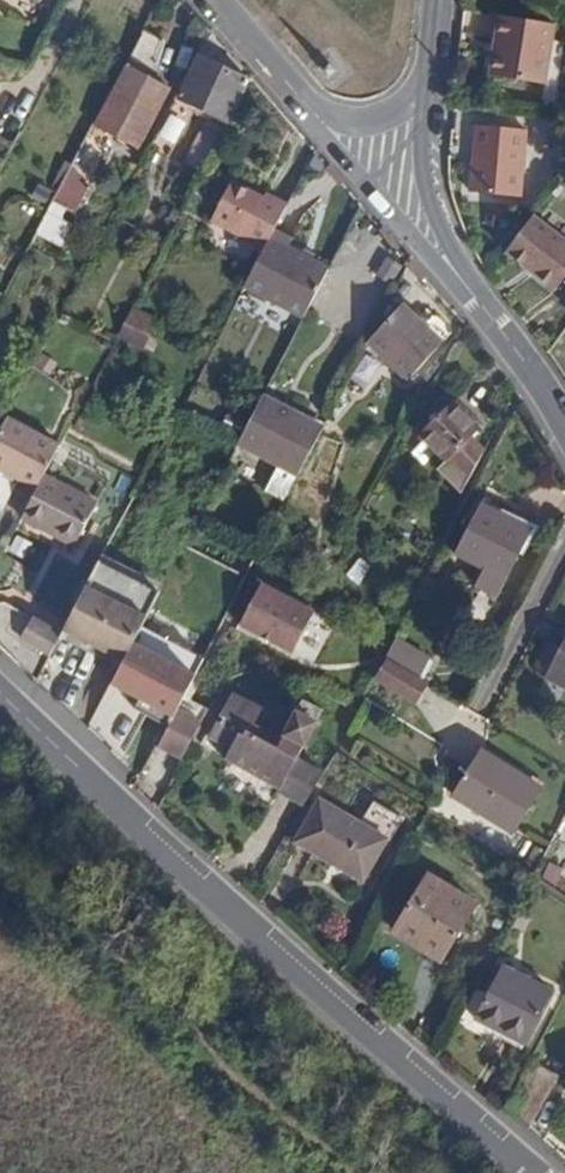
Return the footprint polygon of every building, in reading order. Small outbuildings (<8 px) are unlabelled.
[(495,15),(487,73),(544,82),(552,23),(495,15)] [(145,32),(97,123),(141,148),(172,89),(147,75),(164,42),(145,32)] [(201,55),(189,78),(204,85),(201,92),(217,99),(221,93),(238,101),(249,79),(201,55)] [(329,61),(322,67),(327,74),(334,68),(329,61)] [(473,128),(467,194),(519,198),(525,132),(473,128)] [(58,200),(75,210),(88,186),(71,176),(58,200)] [(213,218),(265,247),(275,228),(287,204),(267,193),(264,197),(232,181),(213,218)] [(503,251),(552,289),(554,287),(564,295),(564,242),(530,215),(503,251)] [(265,247),(244,286),(303,317),(329,268),(288,248),(292,238),(275,228),(265,247)] [(419,287),(385,324),(404,343),(407,341),(425,357),(455,324),(419,287)] [(125,321),(150,334),(157,320),(133,307),(125,321)] [(125,321),(119,334),(143,347),(150,334),(125,321)] [(262,396),(238,442),(298,474),(321,429),(262,396)] [(494,426),(456,396),(423,437),(453,461),(446,471),(466,486),(497,447),(484,437),(494,426)] [(6,419),(0,430),(0,471),(36,490),(43,478),(59,446),(6,419)] [(36,490),(21,519),(42,530),(44,527),(75,543),(95,505),(57,484),(43,478),(36,490)] [(453,555),(482,569),(502,579),(528,530),(478,506),(453,555)] [(502,579),(482,569),(473,587),(493,596),(502,579)] [(312,609),(258,582),(237,623),(291,651),(312,609)] [(106,624),(115,632),(129,642),(145,611),(122,595),(106,624)] [(48,656),(58,636),(19,613),(17,615),(7,608),(0,621),(0,628),(48,656)] [(132,644),(131,647),(164,665),(175,643),(142,625),(132,644)] [(115,632),(100,657),(118,668),(131,647),(132,644),(129,642),(115,632)] [(544,673),(543,676),(564,687),(564,632),(557,647),(544,673)] [(84,694),(73,723),(84,735),(118,668),(100,657),(60,634),(58,636),(48,656),(42,668),(84,694)] [(393,640),(383,661),(416,680),(426,660),(393,640)] [(531,666),(544,673),(557,647),(544,642),(531,666)] [(280,786),(306,800),(324,770),(299,756),(280,746),(258,734),(250,730),(253,723),(262,707),(237,693),(223,719),(220,718),(212,733),(233,745),(228,755),(281,783),(280,786)] [(296,711),(280,746),(299,756),(316,721),(296,711)] [(261,727),(253,723),(250,730),(258,734),(261,727)] [(477,752),(451,794),(510,835),(537,791),(477,752)] [(342,815),(318,801),(294,841),(361,882),(397,819),(355,794),(342,815)] [(428,865),(399,917),(447,947),(477,894),(428,865)] [(477,978),(458,1014),(485,1028),(489,1026),(521,1042),(554,979),(510,954),(493,987),(477,978)]
